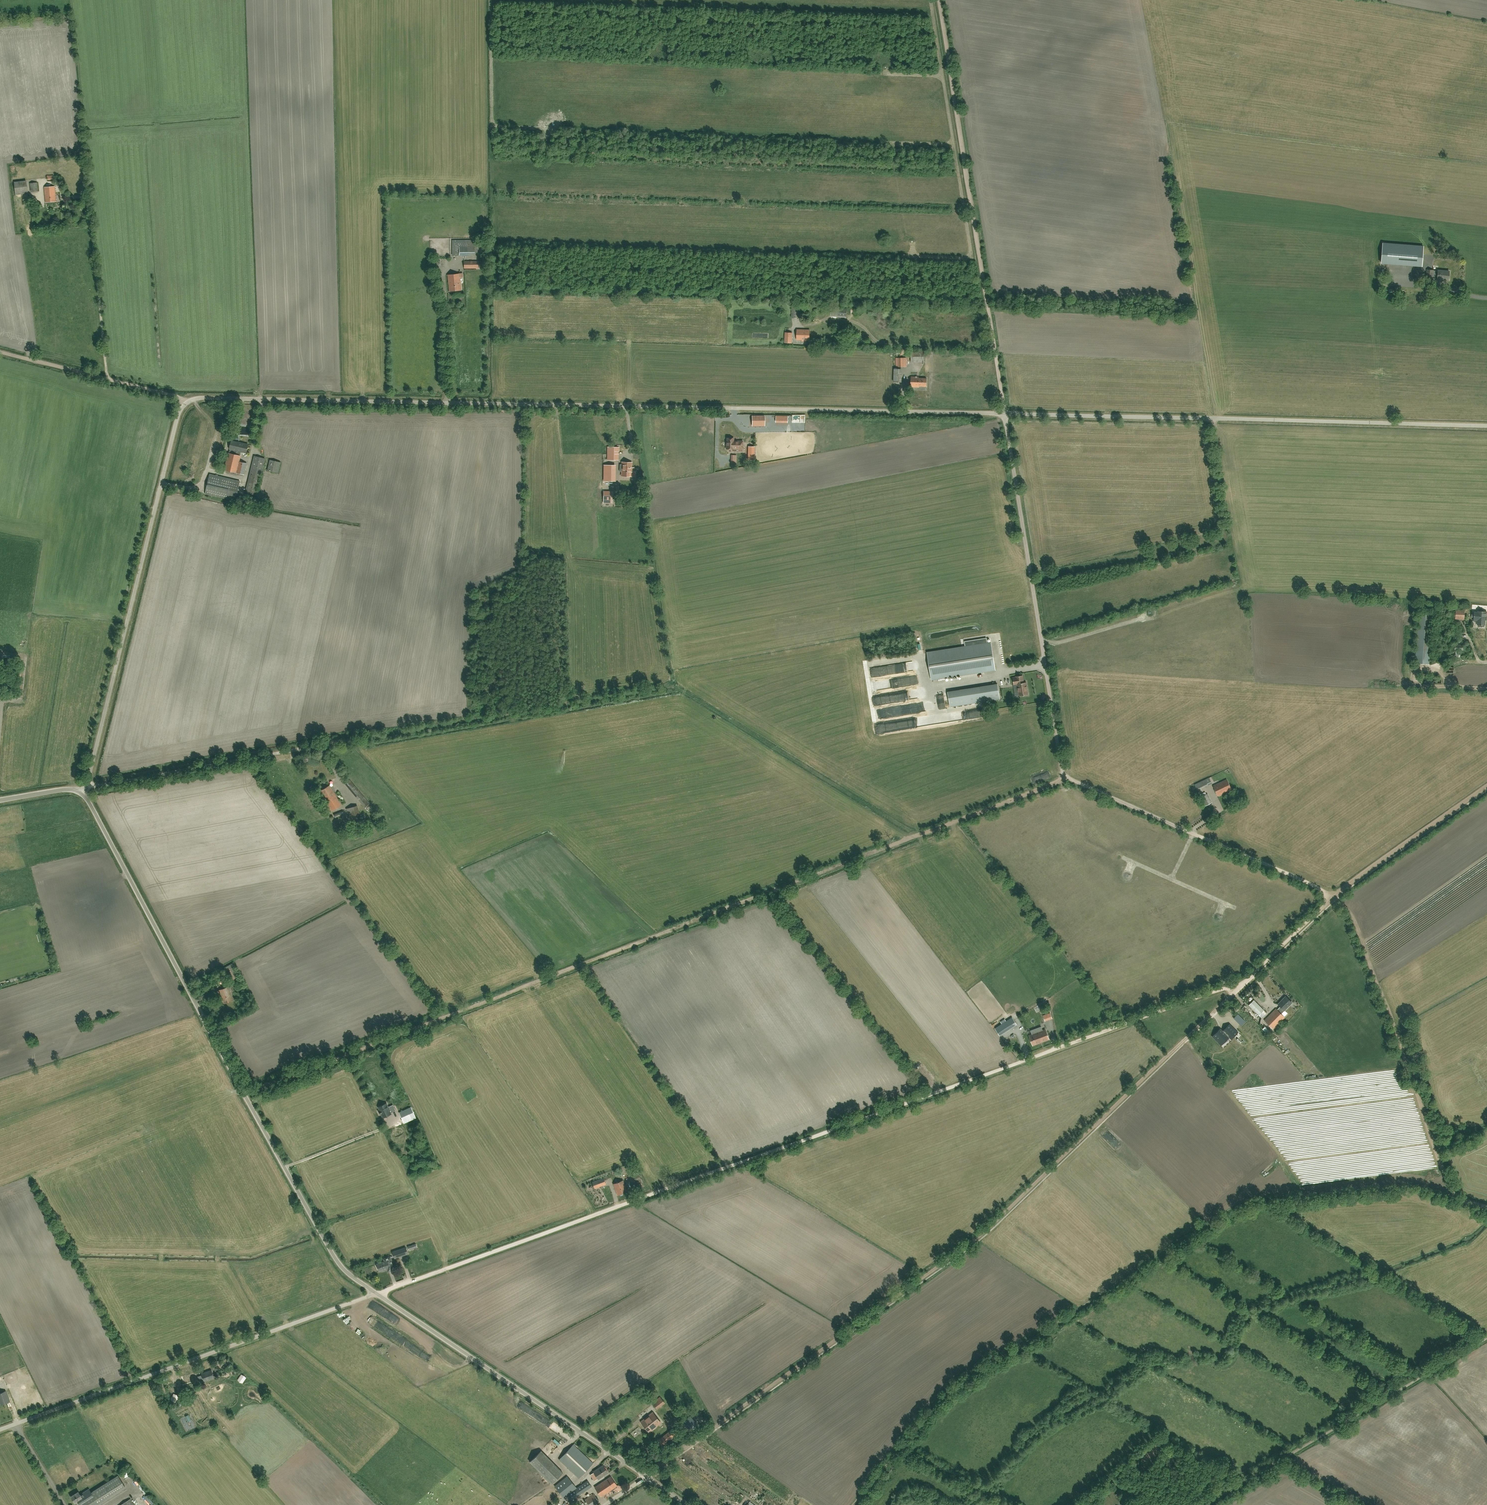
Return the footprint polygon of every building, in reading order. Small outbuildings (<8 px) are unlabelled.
[(16,195),(28,194),(27,180),(15,182),(16,195)] [(46,202),(56,201),(55,186),(45,187),(46,202)] [(454,241),(454,256),(466,256),(466,253),(479,253),(479,246),(475,246),(475,242),(466,242),(466,241),(454,241)] [(1423,246),(1383,243),(1381,263),(1422,266),(1423,246)] [(1449,280),(1449,271),(1438,271),(1433,271),(1433,270),(1427,270),(1427,279),(1432,279),(1433,276),(1438,276),(1437,280),(1442,281),(1442,279),(1449,280)] [(460,278),(463,277),(463,273),(460,274),(448,275),(450,291),(461,290),(460,278)] [(800,317),(801,305),(792,305),(792,317),(800,317)] [(809,340),(810,330),(797,329),(797,340),(802,340),(802,341),(806,341),(806,340),(809,340)] [(896,367),(907,367),(906,358),(896,358),(896,367)] [(926,386),(927,378),(918,378),(919,377),(911,377),(911,387),(919,387),(919,386),(926,386)] [(764,425),(764,416),(752,416),(752,425),(764,425)] [(743,449),(743,441),(734,441),(734,438),(727,438),(727,442),(726,442),(726,449),(734,449),(734,448),(743,449)] [(235,454),(240,455),(241,452),(246,453),(248,444),(238,442),(231,441),(229,449),(230,449),(229,453),(235,454)] [(619,451),(619,447),(608,447),(608,460),(618,460),(618,451),(619,451)] [(241,456),(240,455),(235,454),(229,453),(228,453),(225,470),(244,474),(247,463),(239,461),(241,456)] [(256,495),(265,458),(255,456),(246,493),(256,495)] [(278,473),(281,462),(270,460),(268,470),(278,473)] [(620,464),(620,470),(622,470),(622,476),(631,476),(631,472),(634,472),(634,468),(631,467),(632,462),(622,462),(622,464),(620,464)] [(607,484),(612,484),(612,473),(612,466),(604,466),(604,481),(607,481),(607,484)] [(240,481),(210,474),(205,494),(235,501),(240,481)] [(604,491),(603,503),(612,503),(612,492),(604,491)] [(1473,616),(1486,616),(1486,611),(1483,611),(1483,609),(1479,608),(1479,610),(1478,610),(1478,612),(1473,612),(1473,613),(1471,613),(1471,617),(1473,617),(1473,616)] [(1455,619),(1464,620),(1465,610),(1455,610),(1455,619)] [(1415,663),(1428,664),(1432,613),(1419,612),(1415,663)] [(1486,619),(1486,616),(1473,616),(1473,617),(1473,620),(1476,620),(1476,623),(1477,623),(1477,624),(1479,624),(1479,626),(1482,626),(1482,624),(1485,624),(1485,619),(1486,619)] [(991,642),(973,645),(973,646),(927,653),(932,679),(995,669),(991,642)] [(1464,650),(1464,644),(1455,644),(1455,658),(1458,658),(1458,650),(1459,650),(1464,650)] [(1023,682),(1022,675),(1016,676),(1016,677),(1013,678),(1014,684),(1017,684),(1019,696),(1028,694),(1026,682),(1023,682)] [(918,684),(917,677),(892,680),(893,688),(918,684)] [(997,684),(948,692),(950,707),(1000,699),(997,684)] [(890,695),(892,701),(904,699),(903,693),(890,695)] [(901,708),(879,711),(880,719),(897,717),(896,715),(909,713),(919,711),(918,703),(921,702),(920,699),(900,702),(901,708)] [(917,726),(917,720),(922,720),(922,718),(905,719),(906,727),(917,726)] [(335,775),(328,779),(331,784),(338,780),(335,775)] [(1198,790),(1208,785),(1206,779),(1195,784),(1198,790)] [(1227,779),(1220,782),(1213,786),(1218,796),(1232,789),(1227,779)] [(365,807),(370,803),(350,780),(345,783),(365,807)] [(332,810),(341,805),(330,785),(321,791),(332,810)] [(1205,806),(1213,802),(1208,793),(1206,794),(1204,789),(1200,791),(1202,797),(1200,797),(1205,806)] [(358,815),(360,814),(358,805),(346,808),(349,817),(353,816),(354,820),(359,819),(358,815)] [(334,814),(334,816),(342,813),(345,819),(347,818),(344,810),(334,814)] [(366,819),(352,822),(353,828),(367,826),(366,819)] [(235,981),(239,979),(234,969),(230,972),(235,981)] [(224,1003),(233,1000),(229,986),(219,990),(224,1003)] [(1286,996),(1278,1004),(1281,1006),(1277,1009),(1276,1008),(1265,1020),(1273,1029),(1285,1017),(1281,1013),(1284,1010),(1285,1010),(1292,1003),(1286,996)] [(1041,1008),(1048,1004),(1045,1000),(1039,1004),(1041,1008)] [(1259,1015),(1264,1010),(1254,1000),(1249,1005),(1259,1015)] [(1220,1028),(1214,1035),(1223,1044),(1229,1037),(1228,1036),(1232,1032),(1235,1036),(1240,1031),(1235,1027),(1234,1027),(1230,1023),(1224,1029),(1222,1030),(1220,1028)] [(1041,1041),(1049,1038),(1046,1030),(1038,1033),(1029,1036),(1033,1045),(1041,1042),(1041,1041)] [(383,1117),(391,1114),(387,1103),(379,1107),(380,1110),(379,1111),(381,1114),(382,1114),(383,1117)] [(404,1123),(416,1118),(411,1107),(399,1113),(404,1123)] [(1115,1149),(1119,1145),(1106,1132),(1102,1136),(1115,1149)] [(594,1188),(606,1184),(603,1177),(592,1182),(594,1188)] [(617,1195),(627,1191),(623,1180),(613,1184),(617,1195)] [(1160,1193),(1169,1201),(1173,1197),(1164,1188),(1160,1193)] [(1170,1201),(1182,1213),(1186,1210),(1174,1197),(1170,1201)] [(408,1253),(406,1247),(393,1252),(395,1258),(408,1253)] [(384,1258),(384,1261),(377,1264),(379,1271),(383,1270),(383,1271),(387,1269),(388,1272),(395,1269),(390,1256),(384,1258)] [(376,1321),(370,1325),(375,1331),(380,1327),(376,1321)] [(407,1348),(411,1343),(403,1337),(399,1342),(407,1348)] [(201,1382),(214,1377),(211,1370),(202,1374),(202,1375),(199,1377),(196,1370),(180,1376),(183,1387),(197,1382),(197,1381),(200,1380),(201,1382)] [(10,1401),(6,1391),(0,1393),(0,1405),(10,1401)] [(209,1408),(212,1406),(203,1396),(200,1398),(209,1408)] [(657,1409),(665,1403),(660,1397),(652,1403),(657,1409)] [(649,1432),(661,1422),(653,1412),(641,1421),(649,1432)] [(691,1432),(698,1426),(690,1416),(683,1421),(691,1432)] [(669,1431),(662,1436),(665,1439),(667,1441),(668,1440),(673,1436),(669,1431)] [(571,1440),(573,1435),(567,1432),(564,1437),(571,1440)] [(579,1478),(593,1463),(573,1444),(559,1459),(579,1478)] [(541,1450),(530,1462),(551,1484),(563,1472),(541,1450)] [(594,1471),(598,1478),(599,1479),(608,1472),(604,1466),(600,1468),(599,1467),(594,1471)] [(101,1501),(125,1486),(118,1475),(89,1493),(87,1490),(80,1494),(78,1491),(71,1496),(75,1502),(78,1500),(81,1504),(82,1504),(94,1504),(101,1501)] [(563,1497),(576,1487),(567,1476),(555,1486),(563,1497)] [(601,1497),(617,1486),(611,1476),(595,1487),(601,1497)] [(567,1494),(571,1500),(592,1486),(588,1480),(567,1494)] [(599,1501),(594,1494),(585,1499),(589,1504),(594,1504),(599,1501)]
